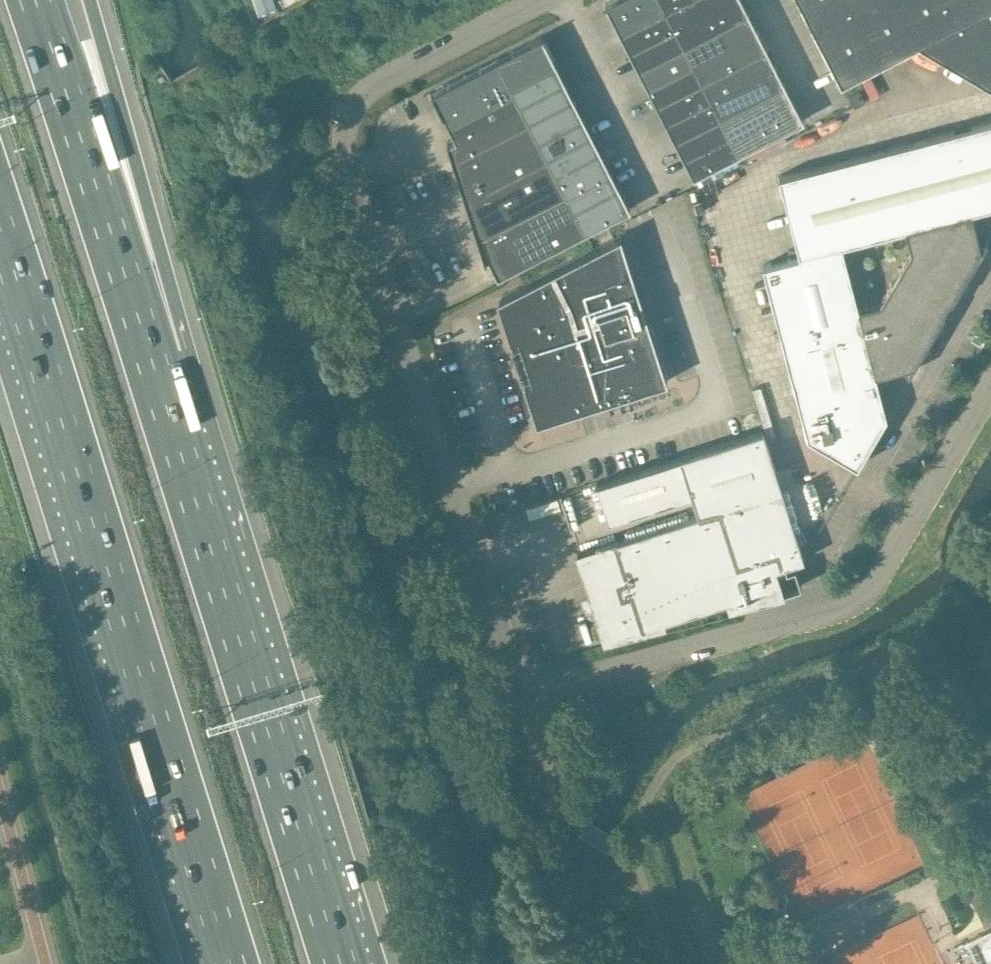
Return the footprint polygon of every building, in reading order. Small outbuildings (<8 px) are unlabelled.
[(606,2),(607,5),(620,31),(666,8),(662,0),(610,0),(606,2)] [(684,44),(749,10),(748,10),(747,11),(742,0),(681,0),(666,8),(675,26),(684,44)] [(841,84),(902,52),(919,44),(990,7),(990,0),(798,0),(841,84)] [(919,44),(990,86),(990,7),(919,44)] [(666,8),(620,31),(621,32),(622,31),(630,48),(629,48),(629,49),(675,26),(666,8)] [(684,44),(693,61),(702,79),(767,46),(766,46),(765,46),(756,30),(758,29),(757,28),(756,28),(747,12),(749,11),(749,10),(684,44)] [(684,44),(675,26),(629,49),(630,50),(631,49),(639,65),(638,66),(638,67),(684,44)] [(542,35),(530,41),(529,41),(497,57),(512,87),(557,64),(544,38),(542,35)] [(684,44),(638,67),(639,67),(640,67),(649,83),(647,84),(647,85),(693,61),(684,44)] [(720,115),(785,82),(784,81),(783,82),(775,65),(776,65),(775,63),(774,64),(766,47),(767,47),(767,46),(702,79),(711,97),(720,115)] [(431,91),(437,103),(438,103),(447,120),(512,87),(497,57),(431,91)] [(693,61),(647,85),(648,85),(649,84),(658,101),(656,102),(657,102),(702,79),(693,61)] [(512,87),(521,104),(566,81),(565,81),(556,65),(558,64),(557,64),(512,87)] [(702,79),(657,102),(657,103),(658,102),(667,119),(665,120),(666,120),(711,97),(702,79)] [(521,104),(530,122),(575,99),(574,99),(565,83),(567,82),(566,81),(521,104)] [(720,115),(729,133),(739,151),(801,119),(803,118),(803,117),(801,118),(793,101),(794,100),(793,99),(792,100),(784,83),(785,82),(720,115)] [(449,139),(447,140),(454,161),(530,122),(521,104),(512,87),(447,120),(447,121),(448,120),(457,136),(449,141),(449,139)] [(849,95),(854,106),(865,100),(859,90),(849,95)] [(720,115),(711,97),(666,120),(666,121),(667,120),(676,137),(674,137),(675,138),(720,115)] [(530,122),(539,140),(585,117),(584,116),(583,117),(574,100),(576,100),(575,99),(530,122)] [(729,133),(720,115),(675,138),(675,139),(676,138),(685,155),(683,155),(684,156),(729,133)] [(539,140),(548,158),(594,135),(593,134),(592,135),(583,118),(585,118),(585,117),(539,140)] [(779,174),(799,254),(763,264),(807,436),(808,435),(857,464),(886,415),(887,415),(876,373),(912,363),(913,363),(911,368),(910,367),(908,371),(909,372),(945,312),(943,311),(950,298),(952,299),(988,239),(986,238),(984,241),(985,242),(982,246),(981,246),(972,209),(990,204),(990,119),(779,174)] [(462,180),(465,179),(472,196),(471,197),(471,198),(548,158),(539,140),(530,122),(454,161),(461,182),(462,182),(462,180)] [(729,133),(684,156),(684,157),(685,156),(694,172),(692,173),(693,174),(695,173),(695,174),(739,151),(729,133)] [(548,158),(557,176),(603,153),(602,152),(601,153),(592,136),(594,135),(548,158)] [(557,176),(566,194),(612,170),(610,171),(602,154),(603,153),(557,176)] [(471,198),(472,198),(479,215),(474,218),(473,217),(472,217),(478,238),(566,194),(557,176),(548,158),(471,198)] [(619,188),(611,172),(612,171),(612,170),(566,194),(585,230),(629,208),(630,207),(630,205),(628,206),(620,190),(621,189),(621,188),(619,188)] [(485,259),(487,259),(486,258),(490,256),(498,273),(497,274),(498,275),(500,274),(585,230),(566,194),(478,238),(485,259)] [(621,233),(502,294),(503,296),(503,295),(540,412),(575,401),(577,407),(576,407),(576,409),(667,380),(621,233)] [(595,545),(577,551),(578,552),(579,552),(599,615),(598,616),(601,622),(604,627),(607,633),(610,638),(611,638),(611,636),(734,597),(736,603),(750,600),(784,591),(784,590),(801,584),(795,566),(787,568),(785,564),(804,558),(763,429),(679,455),(645,467),(653,490),(687,478),(691,493),(698,513),(595,546),(595,545)] [(978,963),(990,963),(990,928),(967,940),(978,963)]
